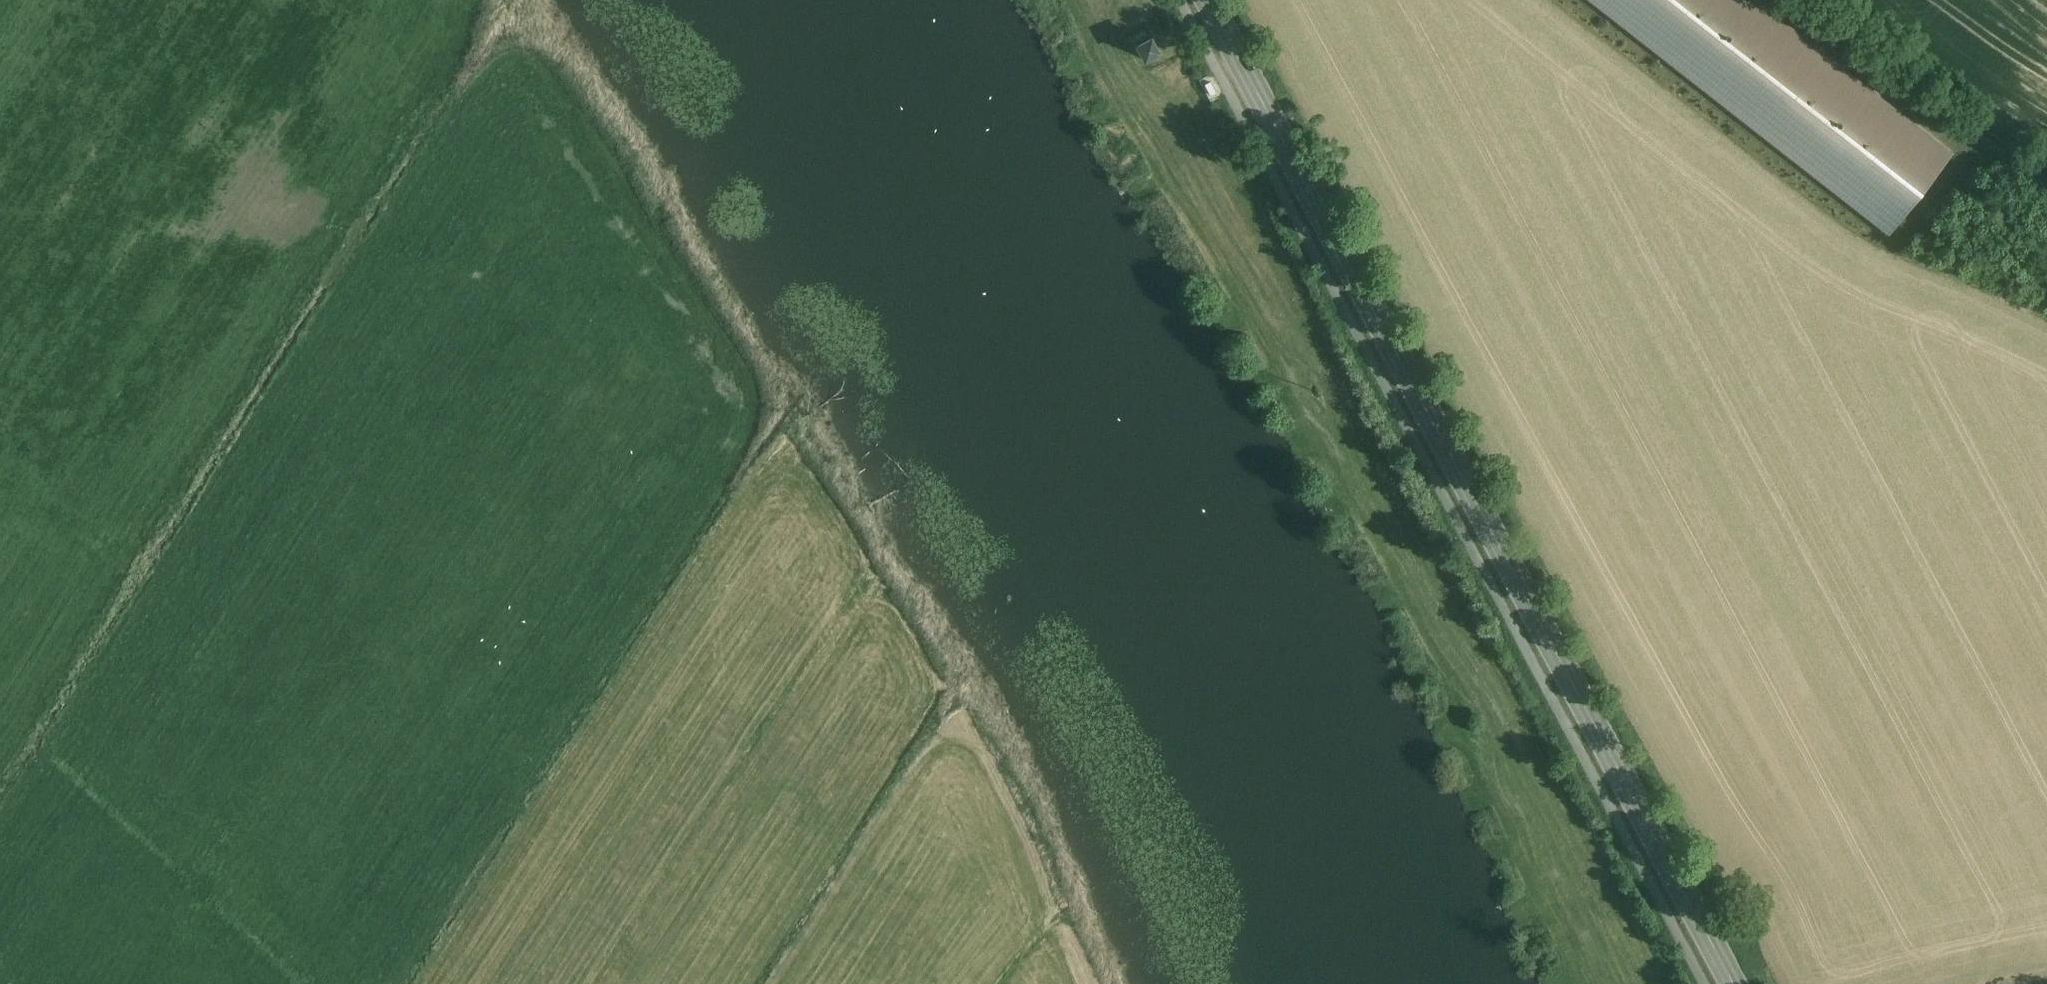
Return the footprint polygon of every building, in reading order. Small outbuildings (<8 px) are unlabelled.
[(1756,0),(1591,0),(1889,233),(1952,153),(1756,0)] [(1146,37),(1135,43),(1140,52),(1145,61),(1155,56),(1162,51),(1153,34),(1146,37)]
